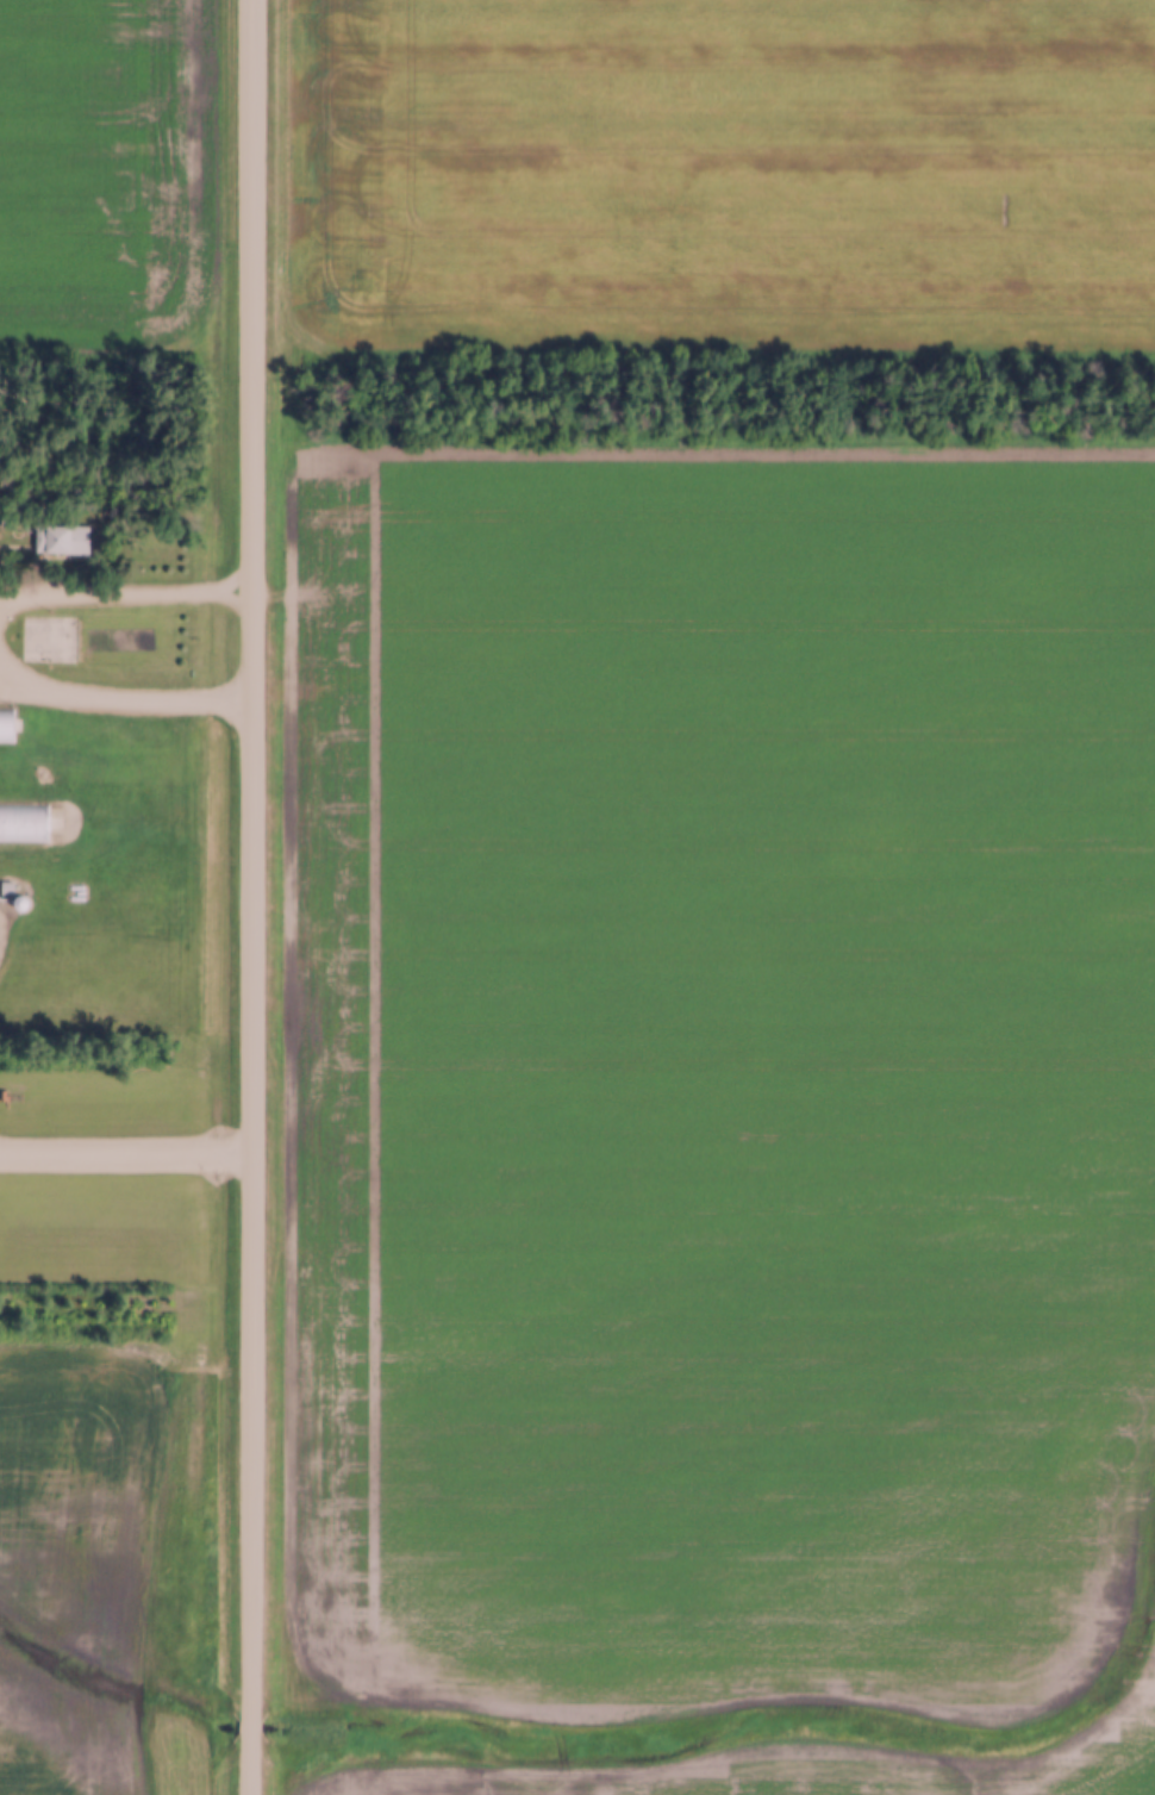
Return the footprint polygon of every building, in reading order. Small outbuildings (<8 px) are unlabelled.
[(33,552),(87,552),(87,525),(33,525),(33,552)] [(22,658),(49,658),(49,615),(22,615),(22,658)] [(12,741),(12,707),(0,707),(0,741),(12,741)] [(47,804),(0,803),(0,841),(47,841),(47,804)]
